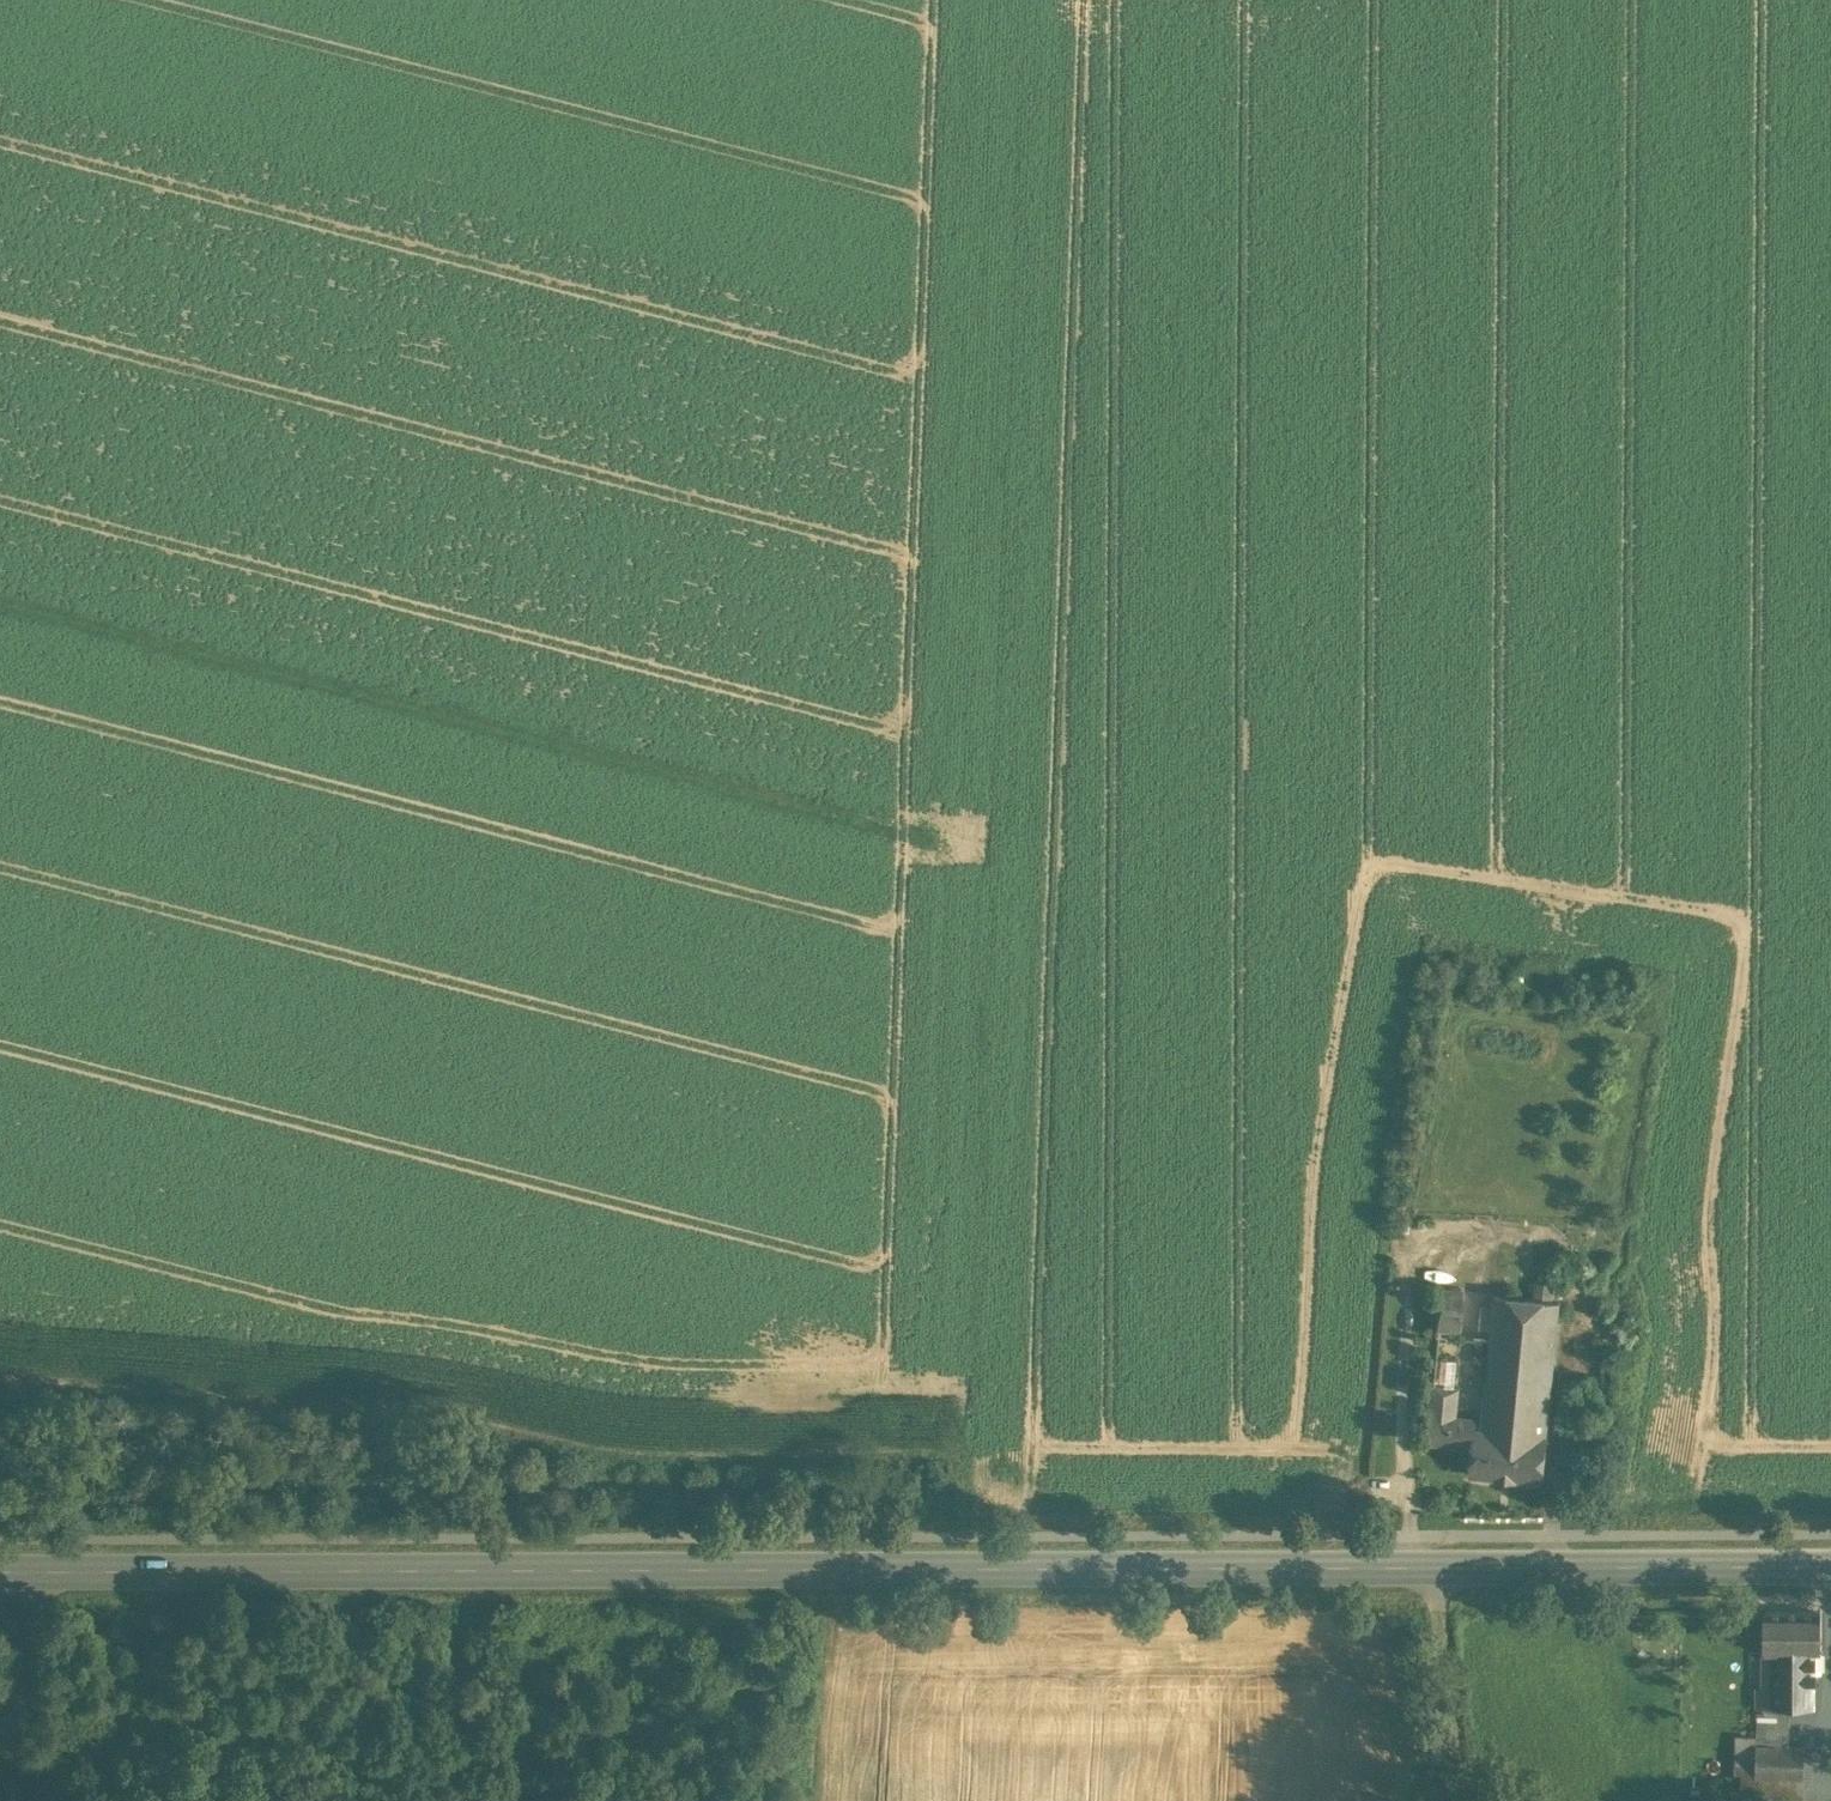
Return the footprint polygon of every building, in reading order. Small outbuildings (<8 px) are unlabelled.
[(1556,1283),(1528,1281),(1527,1297),(1555,1299),(1556,1283)] [(1492,1294),(1436,1290),(1432,1336),(1488,1341),(1492,1294)] [(1527,1297),(1492,1294),(1488,1341),(1481,1427),(1545,1433),(1556,1300),(1555,1299),(1527,1297)] [(1459,1407),(1460,1386),(1429,1386),(1429,1407),(1459,1407)] [(1474,1419),(1428,1414),(1425,1441),(1471,1446),(1473,1426),(1474,1419)] [(1481,1427),(1473,1426),(1471,1446),(1469,1473),(1497,1476),(1515,1478),(1543,1480),(1547,1433),(1545,1433),(1481,1427)] [(1822,1610),(1765,1611),(1765,1650),(1774,1650),(1774,1706),(1789,1705),(1816,1705),(1816,1667),(1822,1666),(1822,1610)] [(1774,1706),(1774,1650),(1765,1650),(1760,1650),(1760,1736),(1738,1735),(1737,1770),(1743,1771),(1744,1743),(1790,1744),(1789,1705),(1774,1706)] [(1790,1744),(1744,1743),(1743,1771),(1742,1795),(1761,1796),(1804,1797),(1806,1745),(1790,1744)]
